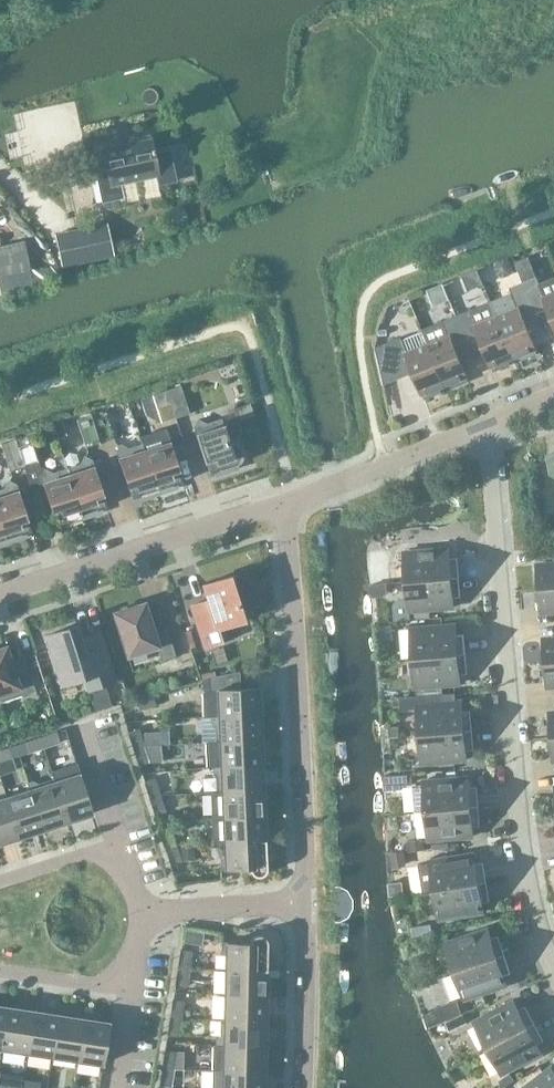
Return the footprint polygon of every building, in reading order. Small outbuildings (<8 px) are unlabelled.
[(159,184),(175,181),(169,150),(154,154),(150,139),(103,149),(108,174),(97,176),(102,201),(122,197),(119,184),(157,176),(159,184)] [(2,228),(14,219),(0,201),(0,225),(2,228)] [(108,230),(57,240),(62,267),(113,256),(108,230)] [(33,287),(30,270),(26,250),(0,255),(0,298),(33,287)] [(538,283),(535,277),(523,282),(535,314),(548,309),(553,324),(553,277),(538,283)] [(517,308),(496,316),(513,358),(519,355),(521,359),(535,353),(533,350),(535,349),(523,319),(535,314),(523,282),(509,288),(517,308)] [(507,360),(513,358),(496,316),(491,301),(456,315),(466,341),(479,336),(491,367),(493,366),(494,370),(508,364),(507,360)] [(454,346),(466,341),(456,315),(421,329),(428,344),(444,386),(451,383),(452,387),(466,381),(465,377),(466,377),(454,346)] [(376,347),(382,375),(384,384),(413,373),(422,394),(424,394),(425,397),(439,392),(438,388),(444,386),(428,344),(405,353),(399,338),(376,347)] [(180,386),(166,390),(175,418),(189,413),(180,386)] [(175,418),(166,390),(152,395),(161,422),(175,418)] [(240,419),(253,415),(249,403),(236,408),(240,419)] [(105,410),(91,415),(99,442),(113,438),(105,410)] [(91,415),(76,419),(85,447),(99,442),(91,415)] [(240,461),(243,456),(242,451),(239,446),(234,443),(228,443),(220,419),(206,424),(198,419),(194,426),(209,473),(216,471),(217,474),(236,468),(235,465),(240,461)] [(182,482),(164,428),(139,437),(141,445),(144,451),(158,493),(176,487),(175,484),(182,482)] [(38,462),(29,435),(15,439),(24,467),(38,462)] [(10,471),(24,467),(15,439),(1,444),(10,471)] [(158,493),(144,451),(141,445),(128,449),(120,445),(116,452),(132,498),(138,496),(139,499),(158,493)] [(80,465),(66,469),(82,518),(100,512),(99,509),(106,506),(91,460),(84,456),(80,465)] [(63,524),(82,518),(66,469),(53,473),(45,469),(41,476),(56,523),(62,521),(63,524)] [(0,490),(0,523),(6,542),(25,536),(24,533),(30,531),(15,484),(8,481),(4,489),(0,490)] [(384,548),(369,549),(370,565),(385,564),(384,548)] [(448,548),(404,552),(406,581),(459,577),(457,563),(450,564),(448,548)] [(539,588),(553,587),(553,563),(537,564),(539,585),(538,585),(539,588)] [(246,581),(242,577),(236,575),(231,575),(202,584),(210,607),(193,613),(204,647),(234,638),(230,625),(245,620),(240,605),(250,602),(248,587),(246,581)] [(398,601),(394,605),(396,621),(428,618),(427,609),(453,607),(452,591),(460,591),(459,577),(406,581),(408,598),(408,600),(398,601)] [(539,588),(539,591),(541,612),(553,611),(553,587),(539,588)] [(530,590),(511,591),(512,609),(531,608),(530,590)] [(121,610),(114,613),(128,655),(156,646),(160,660),(175,655),(166,629),(153,633),(144,603),(136,606),(135,603),(120,607),(121,610)] [(77,625),(45,635),(61,684),(83,677),(87,689),(114,680),(99,632),(81,638),(77,625)] [(455,625),(410,628),(413,658),(465,653),(464,640),(456,640),(455,625)] [(543,638),(545,659),(544,659),(545,662),(553,661),(553,637),(543,638)] [(4,648),(0,650),(0,698),(1,701),(35,690),(23,656),(9,661),(4,648)] [(465,653),(413,658),(415,687),(459,683),(458,668),(466,667),(465,653)] [(545,662),(545,665),(546,665),(547,686),(553,685),(553,661),(545,662)] [(208,677),(201,679),(203,716),(210,716),(259,713),(258,688),(240,689),(239,672),(208,677)] [(416,696),(406,697),(399,697),(401,711),(417,710),(419,734),(471,730),(470,716),(462,717),(461,701),(446,702),(445,693),(428,695),(416,696)] [(261,739),(259,713),(210,716),(210,721),(215,725),(216,741),(220,741),(261,739)] [(128,731),(133,748),(143,745),(138,728),(128,731)] [(473,743),(471,730),(419,734),(422,763),(466,760),(465,744),(473,743)] [(56,732),(39,737),(43,747),(59,742),(56,732)] [(26,753),(43,747),(39,737),(22,742),(26,753)] [(212,767),(221,766),(262,765),(261,739),(220,741),(216,741),(206,741),(207,767),(212,767)] [(138,765),(148,762),(143,745),(133,748),(138,765)] [(8,747),(0,750),(0,761),(11,757),(8,747)] [(68,821),(92,813),(76,763),(52,771),(54,778),(55,782),(68,821)] [(263,790),(262,765),(221,766),(212,767),(213,772),(217,776),(218,792),(222,792),(263,790)] [(416,787),(415,790),(417,811),(426,810),(478,806),(477,792),(469,793),(467,777),(423,781),(423,784),(420,784),(418,785),(416,787)] [(68,821),(55,782),(54,778),(39,783),(34,780),(29,782),(31,790),(44,829),(68,821)] [(149,798),(159,795),(154,778),(143,781),(149,798)] [(31,790),(6,798),(19,837),(44,829),(31,790)] [(210,793),(211,817),(264,815),(263,790),(222,792),(218,792),(210,793)] [(164,811),(159,795),(149,798),(154,815),(164,811)] [(19,837),(6,798),(0,800),(0,843),(19,837)] [(478,806),(426,810),(428,840),(472,836),(471,820),(479,819),(478,806)] [(213,843),(224,842),(265,840),(264,815),(211,817),(213,843)] [(175,845),(170,828),(160,831),(165,848),(175,845)] [(410,850),(423,849),(422,838),(409,839),(410,850)] [(266,867),(265,840),(224,842),(225,868),(221,868),(221,869),(249,868),(251,873),(255,876),(261,876),(265,872),(266,867)] [(175,845),(165,848),(170,865),(180,861),(175,845)] [(423,892),(434,890),(486,881),(483,868),(476,869),(473,854),(429,861),(430,863),(418,865),(423,892)] [(488,895),(486,881),(434,890),(439,919),(483,912),(480,896),(488,895)] [(454,971),(504,954),(500,941),(492,944),(487,929),(445,943),(454,971)] [(226,944),(225,968),(225,969),(266,970),(267,943),(265,938),(261,935),(256,935),(252,938),(250,943),(222,942),(222,944),(226,944)] [(180,949),(177,967),(188,968),(190,951),(180,949)] [(508,967),(504,954),(454,971),(464,999),(506,985),(501,970),(508,967)] [(185,986),(188,968),(177,967),(175,984),(185,986)] [(266,995),(266,970),(225,969),(225,994),(266,995)] [(216,989),(217,974),(191,973),(191,988),(216,989)] [(225,994),(224,1019),(265,1020),(266,995),(225,994)] [(180,1018),(183,1001),(172,999),(170,1017),(180,1018)] [(474,1022),(488,1048),(534,1023),(528,1011),(521,1015),(513,1001),(474,1022)] [(2,1048),(27,1052),(33,1012),(8,1008),(2,1048)] [(58,1015),(33,1012),(27,1052),(51,1056),(58,1015)] [(51,1056),(76,1060),(83,1019),(58,1015),(51,1056)] [(177,1036),(180,1018),(170,1017),(167,1034),(177,1036)] [(109,1023),(83,1019),(76,1060),(103,1064),(109,1023)] [(215,1039),(215,1045),(264,1046),(265,1020),(224,1019),(220,1019),(220,1035),(215,1039)] [(533,1039),(540,1035),(534,1023),(488,1048),(502,1074),(541,1053),(533,1039)] [(213,1045),(212,1070),(223,1070),(264,1071),(264,1046),(215,1045),(213,1045)] [(164,1050),(162,1067),(172,1069),(175,1051),(164,1050)] [(170,1086),(172,1069),(162,1067),(159,1085),(170,1086)] [(550,1068),(524,1087),(553,1087),(553,1072),(550,1068)] [(264,1071),(223,1070),(212,1070),(211,1087),(263,1087),(264,1071)]
